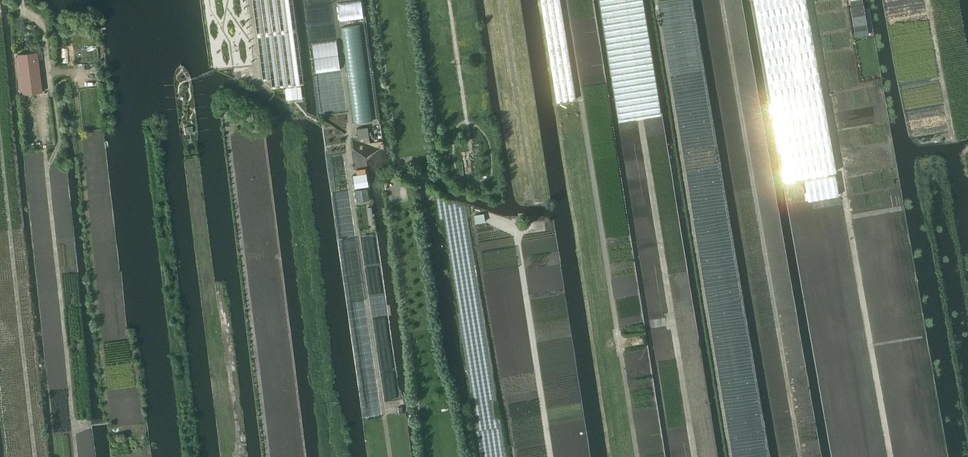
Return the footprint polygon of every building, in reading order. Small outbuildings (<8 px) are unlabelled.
[(557,103),(576,100),(560,0),(541,0),(557,103)] [(619,121),(637,118),(643,117),(660,114),(642,0),(600,0),(619,121)] [(785,180),(823,173),(830,172),(836,171),(806,0),(753,0),(785,180)] [(867,29),(863,4),(862,0),(850,0),(851,6),(855,31),(867,29)] [(17,54),(22,94),(42,91),(37,52),(17,54)] [(356,128),(358,138),(369,136),(367,126),(356,128)] [(353,175),(354,187),(368,185),(366,173),(353,175)] [(835,174),(804,180),(808,200),(838,194),(835,174)] [(367,186),(355,188),(357,200),(369,198),(367,186)] [(475,215),(476,222),(485,221),(483,213),(475,215)]
